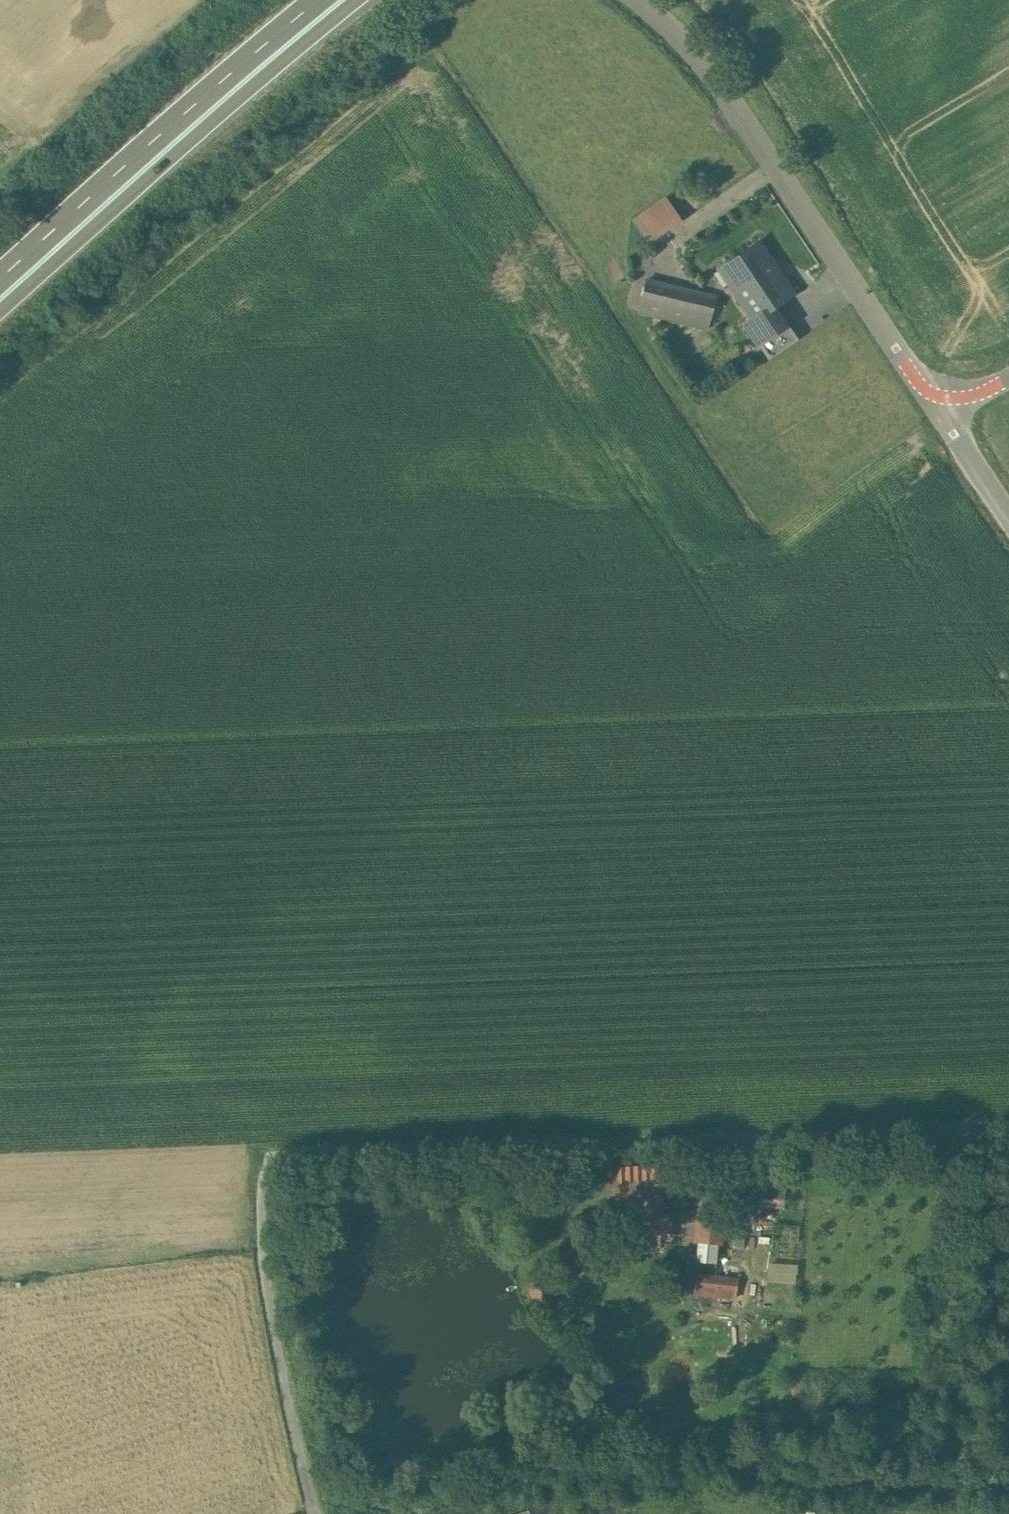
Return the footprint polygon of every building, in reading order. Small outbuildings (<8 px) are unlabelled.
[(670,192),(638,218),(656,240),(688,215),(670,192)] [(756,243),(720,268),(752,316),(753,318),(774,304),(790,293),(756,243)] [(714,297),(673,286),(672,289),(658,285),(654,302),(693,313),(690,322),(706,326),(714,297)] [(774,304),(753,318),(752,316),(743,322),(758,344),(787,323),(774,304)] [(657,1165),(615,1166),(618,1227),(669,1224),(669,1214),(659,1215),(657,1165)] [(723,1189),(700,1187),(696,1224),(712,1225),(720,1226),(723,1189)] [(720,1226),(712,1225),(710,1239),(718,1239),(720,1226)] [(702,1240),(701,1260),(722,1260),(723,1240),(702,1240)] [(714,1276),(696,1274),(694,1286),(713,1288),(714,1276)] [(546,1284),(531,1290),(538,1309),(553,1303),(546,1284)] [(512,1513),(546,1513),(542,1502),(512,1513)]
